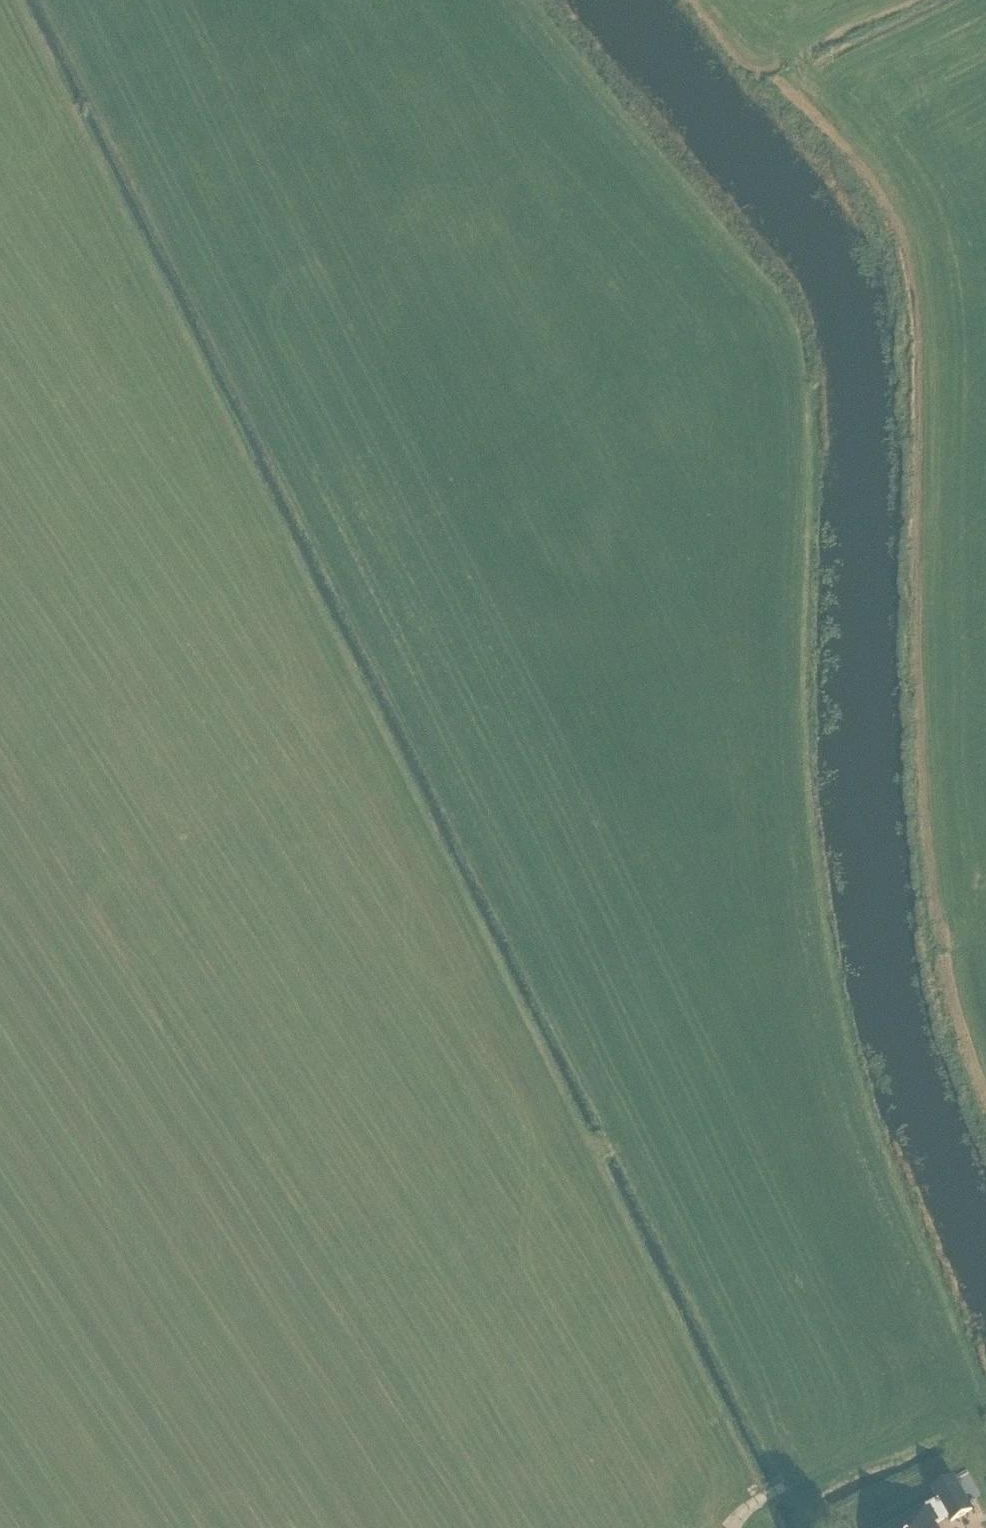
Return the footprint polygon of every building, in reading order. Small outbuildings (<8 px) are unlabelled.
[(889,1527),(937,1527),(936,1527),(948,1521),(951,1524),(975,1511),(955,1476),(931,1490),(937,1500),(889,1527)]
